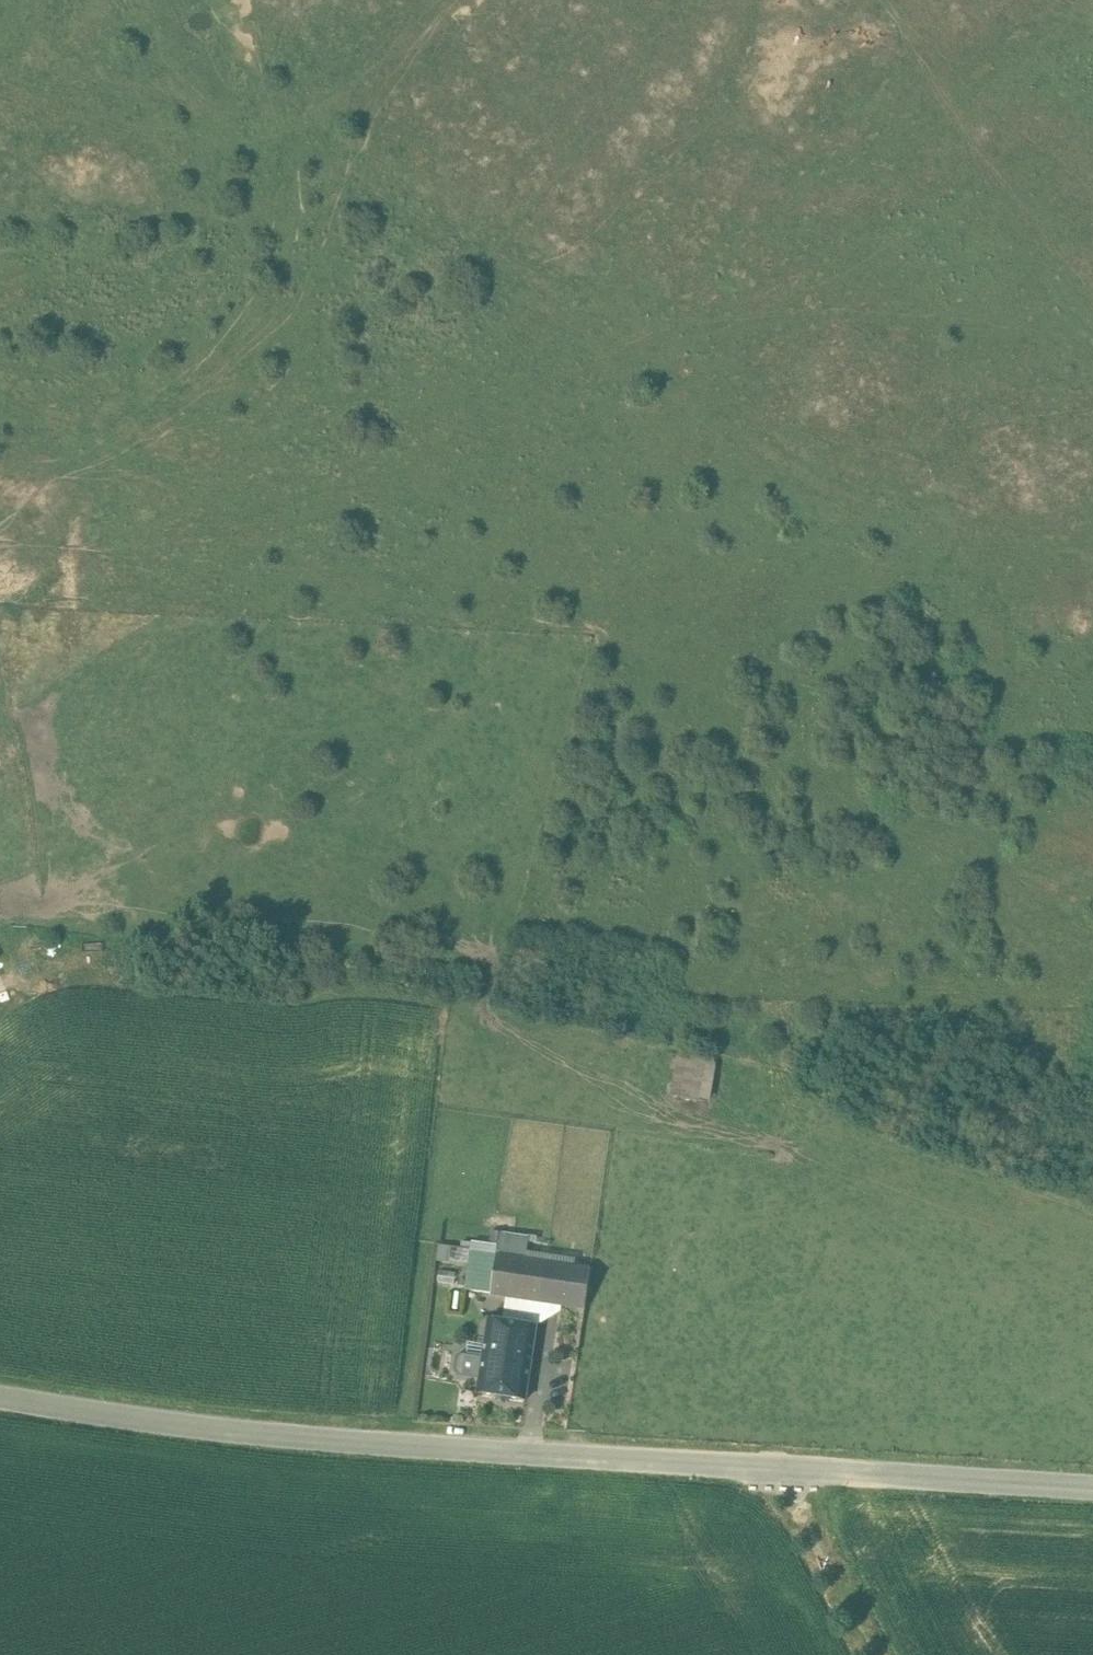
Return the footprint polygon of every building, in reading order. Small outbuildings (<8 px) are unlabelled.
[(712,1100),(718,1056),(678,1051),(672,1094),(712,1100)] [(496,1258),(471,1254),(465,1292),(490,1296),(496,1258)] [(590,1272),(496,1258),(490,1296),(584,1310),(590,1272)] [(536,1327),(490,1320),(484,1360),(464,1357),(460,1360),(458,1372),(461,1376),(481,1379),(479,1395),(526,1401),(536,1327)]
